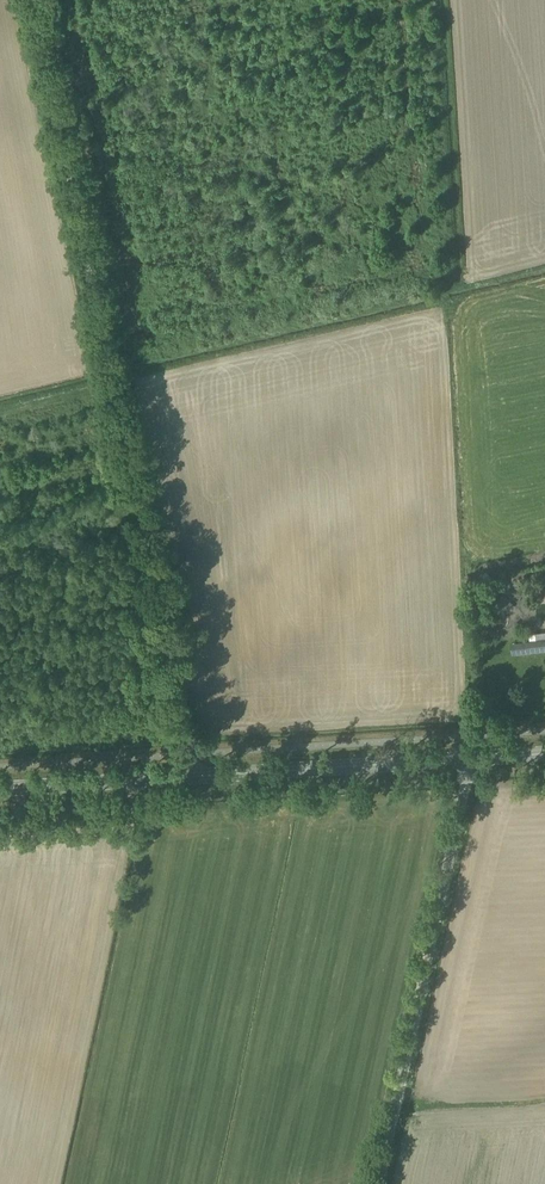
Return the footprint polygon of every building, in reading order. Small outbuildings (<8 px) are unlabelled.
[(518,645),(544,644),(544,636),(518,638),(518,645)]
